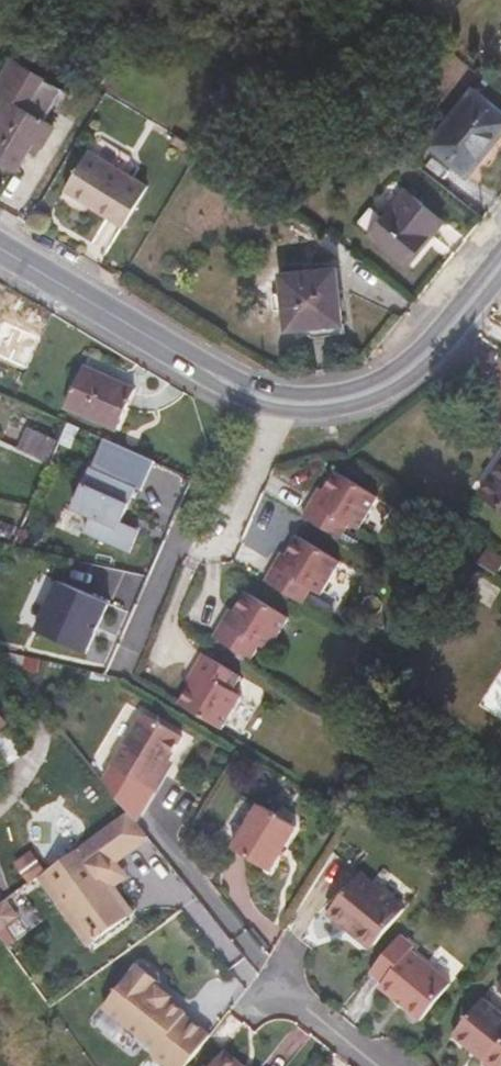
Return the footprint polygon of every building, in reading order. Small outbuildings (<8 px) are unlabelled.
[(13,59),(0,81),(0,95),(5,98),(0,107),(0,156),(19,168),(36,139),(44,144),(55,125),(44,118),(61,88),(13,59)] [(474,88),(429,143),(468,175),(500,135),(500,110),(474,88)] [(149,185),(89,149),(66,189),(125,225),(149,185)] [(443,220),(406,190),(373,232),(407,260),(429,234),(431,236),(443,220)] [(352,251),(328,232),(317,246),(341,265),(352,251)] [(343,326),(337,270),(284,277),(289,331),(343,326)] [(85,369),(68,407),(117,430),(135,392),(85,369)] [(50,462),(59,441),(29,427),(19,448),(50,462)] [(104,440),(72,511),(90,519),(83,535),(127,554),(137,530),(120,523),(135,489),(140,492),(153,462),(104,440)] [(482,492),(500,506),(500,465),(482,492)] [(304,515),(342,538),(350,524),(359,529),(378,495),(337,470),(324,493),(317,506),(311,503),(304,515)] [(319,490),(311,503),(317,506),(324,493),(319,490)] [(272,566),(265,578),(303,601),(310,588),(320,593),(341,559),(299,534),(286,554),(278,568),(272,566)] [(281,551),(272,566),(278,568),(286,554),(281,551)] [(34,631),(84,654),(107,604),(56,581),(34,631)] [(213,635),(250,657),(258,644),(269,650),(288,618),(245,593),(233,612),(226,625),(221,622),(213,635)] [(229,610),(221,622),(226,625),(233,612),(229,610)] [(180,703),(223,729),(244,693),(234,687),(241,674),(203,652),(196,665),(200,668),(193,681),(180,703)] [(189,678),(193,681),(200,668),(196,665),(189,678)] [(19,723),(0,697),(0,737),(19,723)] [(158,768),(164,758),(178,736),(139,713),(108,762),(153,790),(164,772),(158,768)] [(171,761),(164,758),(158,768),(164,772),(171,761)] [(257,806),(231,850),(269,872),(295,828),(257,806)] [(120,858),(149,837),(130,814),(55,866),(103,936),(136,912),(110,874),(119,867),(114,861),(109,854),(115,851),(120,858)] [(114,861),(120,858),(115,851),(109,854),(114,861)] [(103,936),(55,866),(45,873),(94,942),(103,936)] [(110,874),(136,912),(145,906),(119,867),(110,874)] [(323,912),(340,926),(343,921),(371,942),(402,907),(357,870),(323,912)] [(343,921),(340,926),(367,947),(371,942),(343,921)] [(399,932),(369,967),(383,978),(379,983),(420,1017),(450,981),(410,948),(413,943),(399,932)] [(159,989),(157,988),(156,981),(144,971),(136,972),(135,971),(101,1015),(160,1065),(190,1065),(211,1038),(185,1018),(187,1016),(156,993),(159,989)] [(480,1001),(453,1033),(485,1059),(482,1062),(486,1065),(500,1065),(500,1018),(480,1001)] [(211,1065),(237,1065),(221,1053),(211,1065)]
